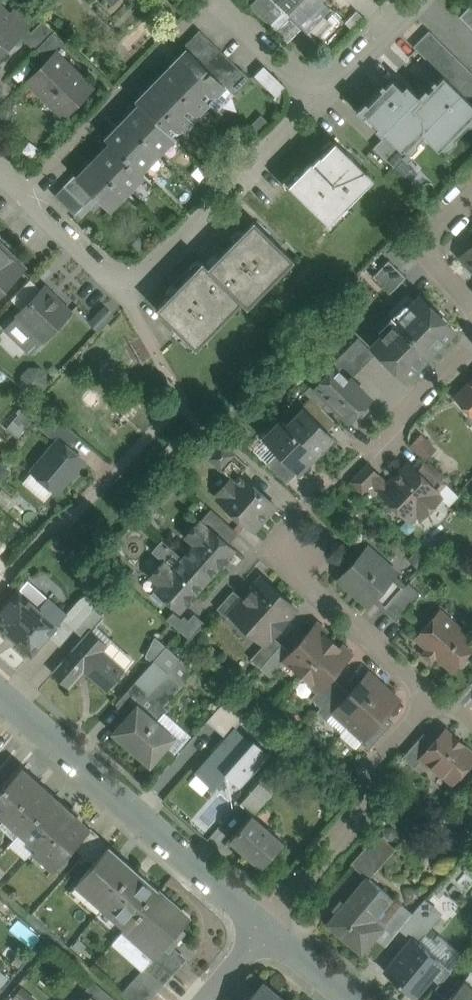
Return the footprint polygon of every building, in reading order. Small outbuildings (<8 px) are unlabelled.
[(274,0),(255,0),(250,5),(274,28),(288,13),(274,0)] [(288,13),(301,0),(274,0),(288,13)] [(288,13),(307,33),(331,9),(322,0),(301,0),(288,13)] [(460,16),(471,28),(471,4),(460,16)] [(0,8),(0,54),(26,27),(29,25),(15,11),(9,17),(0,8)] [(44,19),(31,32),(26,27),(19,35),(35,50),(54,30),(44,19)] [(416,44),(445,71),(460,56),(430,28),(416,44)] [(200,29),(184,45),(190,51),(195,55),(210,39),(200,29)] [(54,30),(35,50),(47,62),(56,53),(57,53),(67,42),(54,30)] [(210,39),(195,55),(205,65),(220,49),(210,39)] [(220,49),(205,65),(215,75),(230,59),(220,49)] [(195,55),(190,51),(174,68),(171,65),(171,66),(206,100),(223,83),(215,75),(205,65),(195,55)] [(47,62),(29,81),(48,100),(54,94),(70,110),(92,88),(57,53),(56,53),(47,62)] [(240,69),(230,59),(215,75),(223,83),(225,84),(240,69)] [(458,59),(443,75),(471,103),(471,72),(458,59)] [(258,73),(279,96),(289,86),(268,64),(258,73)] [(206,100),(171,66),(154,83),(192,121),(209,104),(206,100)] [(240,69),(225,84),(235,94),(250,79),(240,69)] [(420,98),(421,99),(414,107),(423,117),(423,130),(422,131),(423,132),(425,134),(424,135),(439,149),(471,115),(471,103),(443,75),(421,98),(420,98)] [(392,80),(362,111),(404,152),(423,132),(422,131),(423,130),(423,117),(414,107),(421,99),(420,98),(421,98),(407,84),(402,89),(392,80)] [(192,121),(154,83),(137,100),(139,103),(175,138),(192,121)] [(139,103),(122,120),(158,155),(175,138),(139,103)] [(122,120),(106,137),(111,143),(142,173),(158,155),(122,120)] [(403,158),(383,138),(374,147),(394,166),(403,158)] [(111,143),(95,160),(127,192),(143,174),(142,173),(111,143)] [(320,157),(313,164),(312,163),(290,185),(330,225),(359,195),(353,188),(367,173),(337,143),(322,158),(320,157)] [(78,178),(77,178),(94,195),(109,209),(127,192),(95,160),(78,178)] [(75,175),(65,185),(85,205),(94,195),(77,178),(78,178),(75,175)] [(65,185),(55,195),(75,215),(85,205),(65,185)] [(294,260),(255,221),(209,267),(209,268),(243,301),(242,301),(248,307),(294,260)] [(464,236),(471,245),(471,229),(464,236)] [(0,242),(0,293),(25,267),(0,242)] [(471,245),(460,256),(471,269),(471,245)] [(389,260),(373,276),(391,293),(406,277),(389,260)] [(209,267),(204,262),(157,309),(197,348),(242,301),(243,301),(209,268),(209,267)] [(31,279),(11,299),(23,310),(42,290),(31,279)] [(23,310),(18,315),(20,317),(11,327),(11,332),(29,349),(34,349),(43,340),(45,341),(72,313),(45,287),(42,290),(23,310)] [(454,330),(420,296),(396,321),(431,354),(454,330)] [(431,354),(396,321),(373,345),(407,378),(431,354)] [(358,337),(342,354),(359,371),(375,354),(358,337)] [(359,371),(342,354),(333,363),(335,366),(336,365),(350,379),(359,371)] [(350,379),(336,365),(335,366),(317,384),(316,385),(330,399),(351,419),(370,399),(350,379)] [(456,397),(471,411),(471,409),(471,381),(456,397)] [(330,399),(316,385),(317,384),(314,382),(305,391),(311,396),(322,408),(330,399)] [(322,408),(311,396),(302,405),(305,408),(328,430),(336,421),(322,408)] [(328,430),(305,408),(288,425),(317,453),(334,436),(328,430)] [(80,436),(55,415),(44,428),(58,440),(59,440),(69,448),(80,436)] [(288,425),(283,420),(264,439),(278,452),(298,472),(317,453),(288,425)] [(424,437),(416,448),(429,457),(437,447),(424,437)] [(58,440),(33,470),(58,491),(70,477),(72,476),(77,470),(77,468),(84,461),(69,448),(59,440),(58,440)] [(249,466),(222,442),(213,451),(219,456),(220,465),(218,466),(231,478),(237,471),(241,474),(249,466)] [(298,472),(278,452),(267,463),(287,482),(298,472)] [(446,483),(423,460),(414,468),(438,491),(446,483)] [(388,483),(381,491),(410,519),(417,513),(421,517),(441,497),(436,493),(438,491),(414,468),(409,463),(388,483)] [(368,464),(352,481),(362,491),(372,482),(381,491),(388,483),(368,464)] [(241,474),(237,471),(231,478),(218,493),(221,496),(218,499),(254,530),(276,505),(241,474)] [(238,532),(211,509),(201,520),(228,544),(229,543),(238,532)] [(201,520),(200,519),(185,536),(194,545),(182,558),(208,581),(221,566),(222,567),(229,559),(228,558),(236,549),(229,543),(228,544),(201,520)] [(182,558),(162,540),(152,551),(163,560),(149,576),(158,585),(154,589),(155,590),(151,594),(160,602),(164,598),(180,612),(188,604),(189,604),(196,596),(195,595),(208,581),(182,558)] [(375,553),(362,554),(361,554),(339,579),(368,604),(373,598),(394,575),(397,572),(375,553)] [(394,575),(373,598),(385,609),(406,586),(405,585),(394,575)] [(247,628),(279,592),(261,577),(242,598),(229,612),(230,613),(247,628)] [(406,586),(385,609),(397,619),(421,592),(409,582),(405,585),(406,586)] [(19,590),(0,612),(0,620),(22,639),(19,642),(33,654),(58,624),(19,590)] [(233,590),(217,608),(227,617),(230,613),(229,612),(242,598),(233,590)] [(279,592),(247,628),(264,644),(265,644),(273,636),(297,608),(279,592)] [(84,601),(66,622),(75,630),(93,609),(84,601)] [(93,609),(75,630),(84,638),(92,630),(94,631),(104,619),(93,609)] [(416,638),(451,668),(456,663),(458,665),(463,666),(468,661),(466,655),(464,654),(471,645),(471,638),(441,610),(416,638)] [(194,613),(189,619),(184,615),(181,619),(173,612),(167,619),(190,639),(205,622),(194,613)] [(291,652),(284,659),(285,660),(302,674),(333,640),(315,624),(291,652)] [(94,631),(92,630),(84,638),(54,673),(68,686),(84,668),(108,689),(125,670),(103,650),(108,644),(94,631)] [(264,644),(251,659),(261,668),(282,644),(273,636),(265,644),(264,644)] [(166,646),(156,638),(147,655),(154,661),(154,660),(166,646)] [(333,640),(302,674),(318,690),(319,690),(332,676),(350,656),(333,640)] [(282,644),(261,668),(270,676),(285,660),(284,659),(291,652),(282,644)] [(194,671),(166,646),(154,660),(169,673),(182,685),(194,671)] [(154,661),(135,682),(148,693),(150,695),(151,694),(169,673),(154,660),(154,661)] [(169,673),(151,694),(164,706),(182,685),(169,673)] [(332,676),(319,690),(318,690),(311,698),(321,707),(341,684),(332,676)] [(350,692),(334,710),(334,711),(349,724),(384,685),(375,677),(371,682),(364,676),(350,692)] [(135,682),(116,703),(124,721),(138,705),(148,693),(135,682)] [(341,684),(321,707),(316,711),(326,720),(334,711),(334,710),(350,692),(341,684)] [(349,724),(341,734),(356,747),(361,741),(364,737),(365,738),(385,715),(396,704),(389,698),(393,693),(384,685),(349,724)] [(164,706),(151,694),(150,695),(148,693),(138,705),(157,722),(168,709),(164,706)] [(226,737),(236,727),(250,711),(231,694),(208,721),(226,737)] [(157,722),(138,705),(124,721),(114,732),(150,764),(165,747),(161,744),(170,734),(157,722)] [(385,715),(365,738),(364,737),(361,741),(369,749),(393,722),(385,715)] [(195,772),(214,788),(227,775),(240,786),(270,753),(254,739),(252,742),(236,727),(226,737),(195,772)] [(445,729),(434,741),(423,755),(424,756),(453,782),(471,760),(471,753),(462,744),(463,742),(454,734),(453,736),(445,729)] [(434,741),(424,732),(403,756),(415,766),(424,756),(423,755),(434,741)] [(22,766),(0,791),(0,815),(5,819),(38,781),(22,766)] [(437,769),(431,776),(445,788),(451,781),(437,769)] [(54,795),(38,781),(5,819),(21,833),(54,795)] [(260,782),(240,804),(253,815),(272,793),(260,782)] [(54,795),(21,833),(37,847),(70,809),(54,795)] [(78,816),(70,809),(37,847),(58,866),(75,847),(90,831),(89,830),(76,819),(78,816)] [(267,835),(249,819),(232,839),(263,867),(284,842),(271,831),(267,835)] [(89,830),(90,831),(75,847),(83,854),(100,835),(91,828),(89,830)] [(378,833),(351,863),(368,879),(369,877),(370,878),(396,849),(378,833)] [(100,835),(83,854),(94,864),(109,847),(110,848),(112,846),(100,835)] [(94,864),(78,882),(105,905),(135,871),(110,848),(109,847),(94,864)] [(135,871),(105,905),(128,925),(158,890),(135,871)] [(368,879),(330,925),(363,953),(377,937),(368,929),(394,898),(370,878),(369,877),(368,879)] [(128,925),(122,932),(152,959),(189,917),(158,890),(128,925)] [(425,899),(400,929),(414,940),(418,943),(427,930),(442,918),(432,910),(434,907),(425,899)] [(440,963),(430,974),(441,983),(450,972),(460,959),(427,930),(418,943),(442,963),(441,964),(440,963)] [(414,940),(386,972),(414,996),(415,995),(413,994),(430,974),(440,963),(441,964),(442,963),(418,943),(414,940)] [(441,983),(435,990),(444,998),(459,980),(450,972),(441,983)] [(94,981),(84,991),(94,999),(116,999),(94,981)] [(463,981),(447,999),(471,999),(471,988),(463,981)] [(262,982),(248,999),(284,999),(262,982)]
